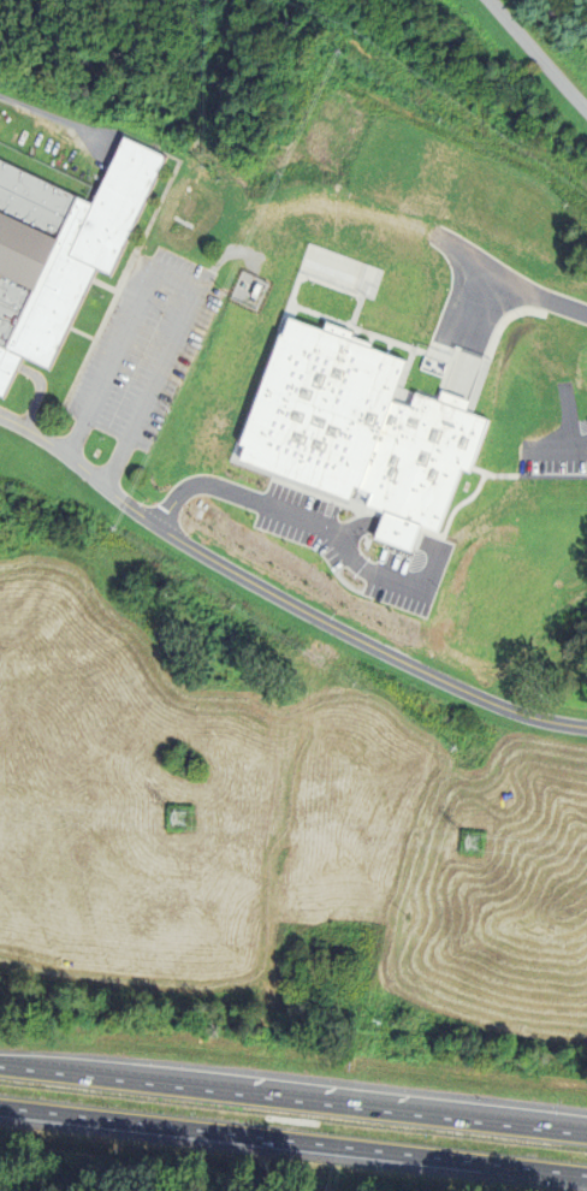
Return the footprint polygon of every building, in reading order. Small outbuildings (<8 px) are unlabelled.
[(2,398),(0,397),(0,161),(91,205),(99,189),(106,173),(123,136),(166,156),(109,274),(96,267),(91,277),(90,282),(69,325),(67,328),(48,369),(22,357),(19,362),(16,371),(2,398)] [(415,403),(445,413),(437,442),(407,432),(407,429),(399,427),(402,421),(409,423),(414,407),(415,403)] [(328,432),(336,417),(321,411),(315,426),(328,432)] [(368,426),(370,417),(389,422),(385,432),(368,426)] [(419,563),(395,556),(399,539),(423,546),(419,563)] [(455,596),(456,585),(447,583),(446,596),(455,596)]
